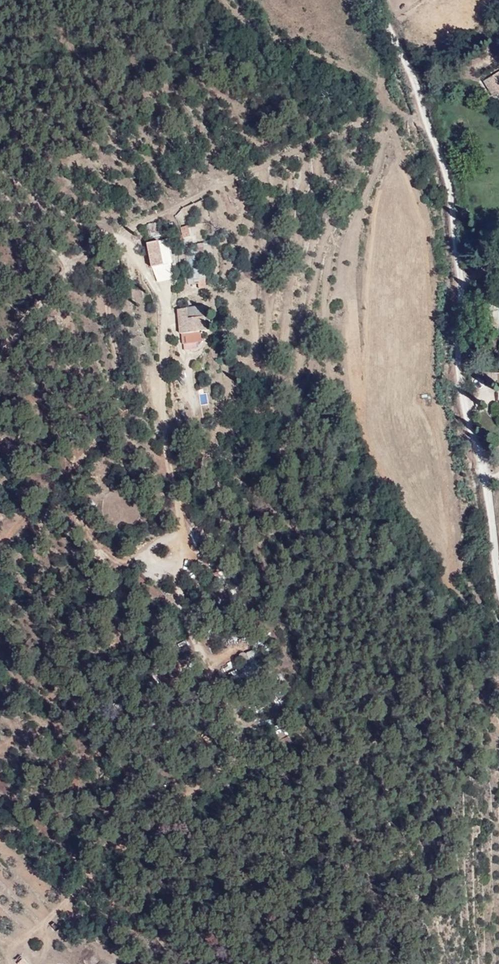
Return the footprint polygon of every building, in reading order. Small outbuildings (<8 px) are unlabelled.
[(492,100),(498,95),(498,79),(496,74),(482,83),(492,100)] [(187,223),(178,226),(181,236),(190,233),(187,223)] [(186,279),(182,255),(162,259),(166,283),(186,279)] [(217,264),(216,255),(206,256),(207,265),(217,264)] [(219,279),(217,264),(207,265),(199,266),(201,281),(211,280),(219,279)] [(223,301),(219,279),(211,280),(212,296),(213,303),(223,301)] [(212,296),(211,280),(201,281),(204,297),(212,296)] [(218,349),(215,323),(186,327),(190,353),(194,353),(195,360),(212,358),(212,350),(218,349)] [(206,368),(206,363),(213,362),(212,358),(195,360),(195,369),(206,368)] [(200,405),(208,402),(205,391),(197,394),(200,405)] [(232,660),(245,676),(262,661),(249,646),(232,660)]
